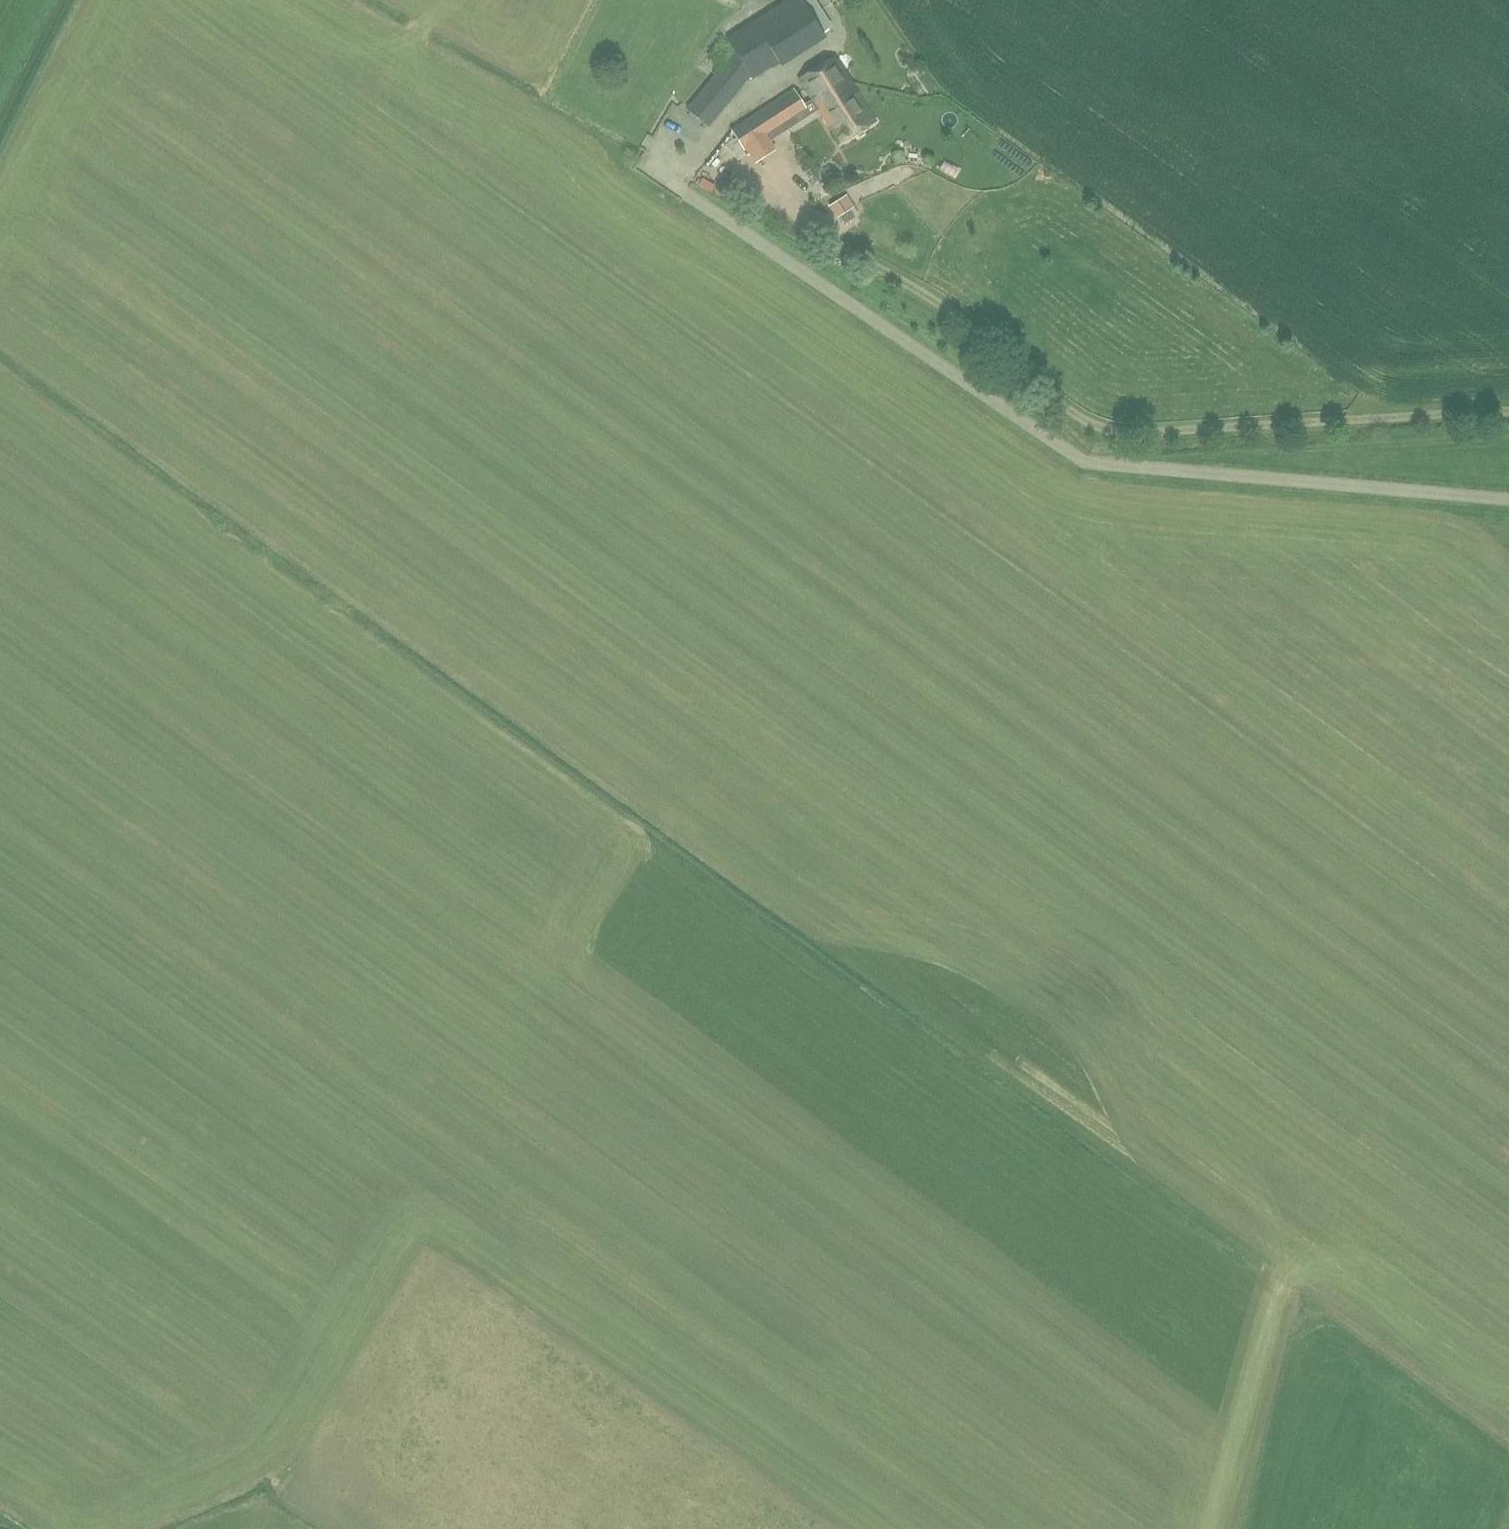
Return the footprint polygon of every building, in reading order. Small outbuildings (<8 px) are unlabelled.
[(823,32),(832,26),(821,9),(815,0),(784,0),(726,36),(734,49),(687,108),(708,125),(749,73),(752,77),(823,32)] [(801,79),(814,99),(826,92),(830,97),(851,84),(835,58),(801,79)] [(852,85),(851,84),(830,97),(826,92),(814,99),(841,143),(875,122),(852,84),(852,85)] [(744,150),(773,131),(805,109),(793,91),(731,131),(744,150)] [(814,191),(825,183),(819,173),(807,181),(814,191)]
